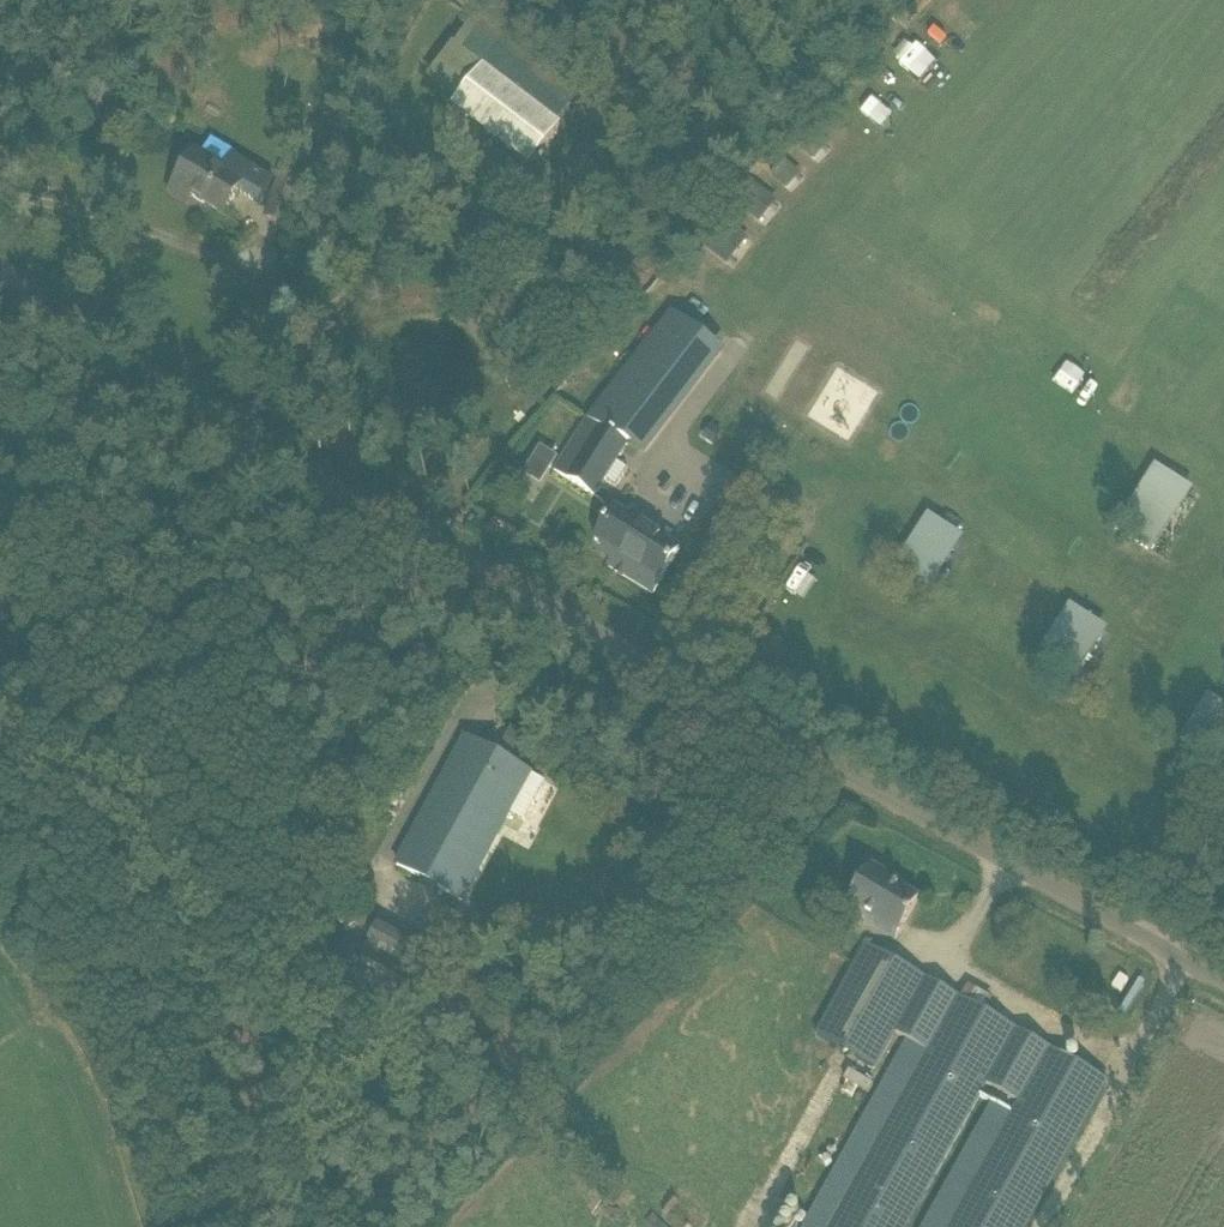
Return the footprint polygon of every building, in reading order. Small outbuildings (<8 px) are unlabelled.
[(560,125),(557,123),(569,108),(479,39),(438,90),(454,102),(452,104),(530,164),(560,125)] [(177,185),(224,213),(252,167),(233,155),(224,169),(195,152),(170,192),(172,193),(177,185)] [(288,223),(303,178),(283,170),(276,185),(267,215),(288,223)] [(576,434),(554,468),(593,494),(626,442),(636,449),(713,347),(667,312),(576,434)] [(1190,486),(1154,463),(1112,528),(1148,551),(1190,486)] [(682,551),(616,508),(596,540),(618,554),(609,567),(654,595),(682,551)] [(957,533),(927,513),(896,559),(926,579),(957,533)] [(786,592),(805,603),(817,581),(798,570),(786,592)] [(1069,604),(1038,649),(1067,669),(1098,624),(1069,604)] [(1209,693),(1193,718),(1222,737),(1223,734),(1223,703),(1209,693)] [(1222,737),(1193,718),(1180,737),(1210,756),(1222,737)] [(461,900),(509,812),(525,820),(546,781),(466,738),(397,865),(461,900)] [(852,905),(900,933),(919,900),(888,881),(890,877),(870,866),(846,907),(850,909),(852,905)] [(376,927),(361,970),(393,981),(388,995),(414,1004),(434,948),(376,927)] [(947,1226),(1025,1226),(1108,1080),(868,944),(816,1035),(875,1067),(895,1031),(928,1049),(828,1226),(905,1226),(986,1082),(1019,1101),(947,1226)]
